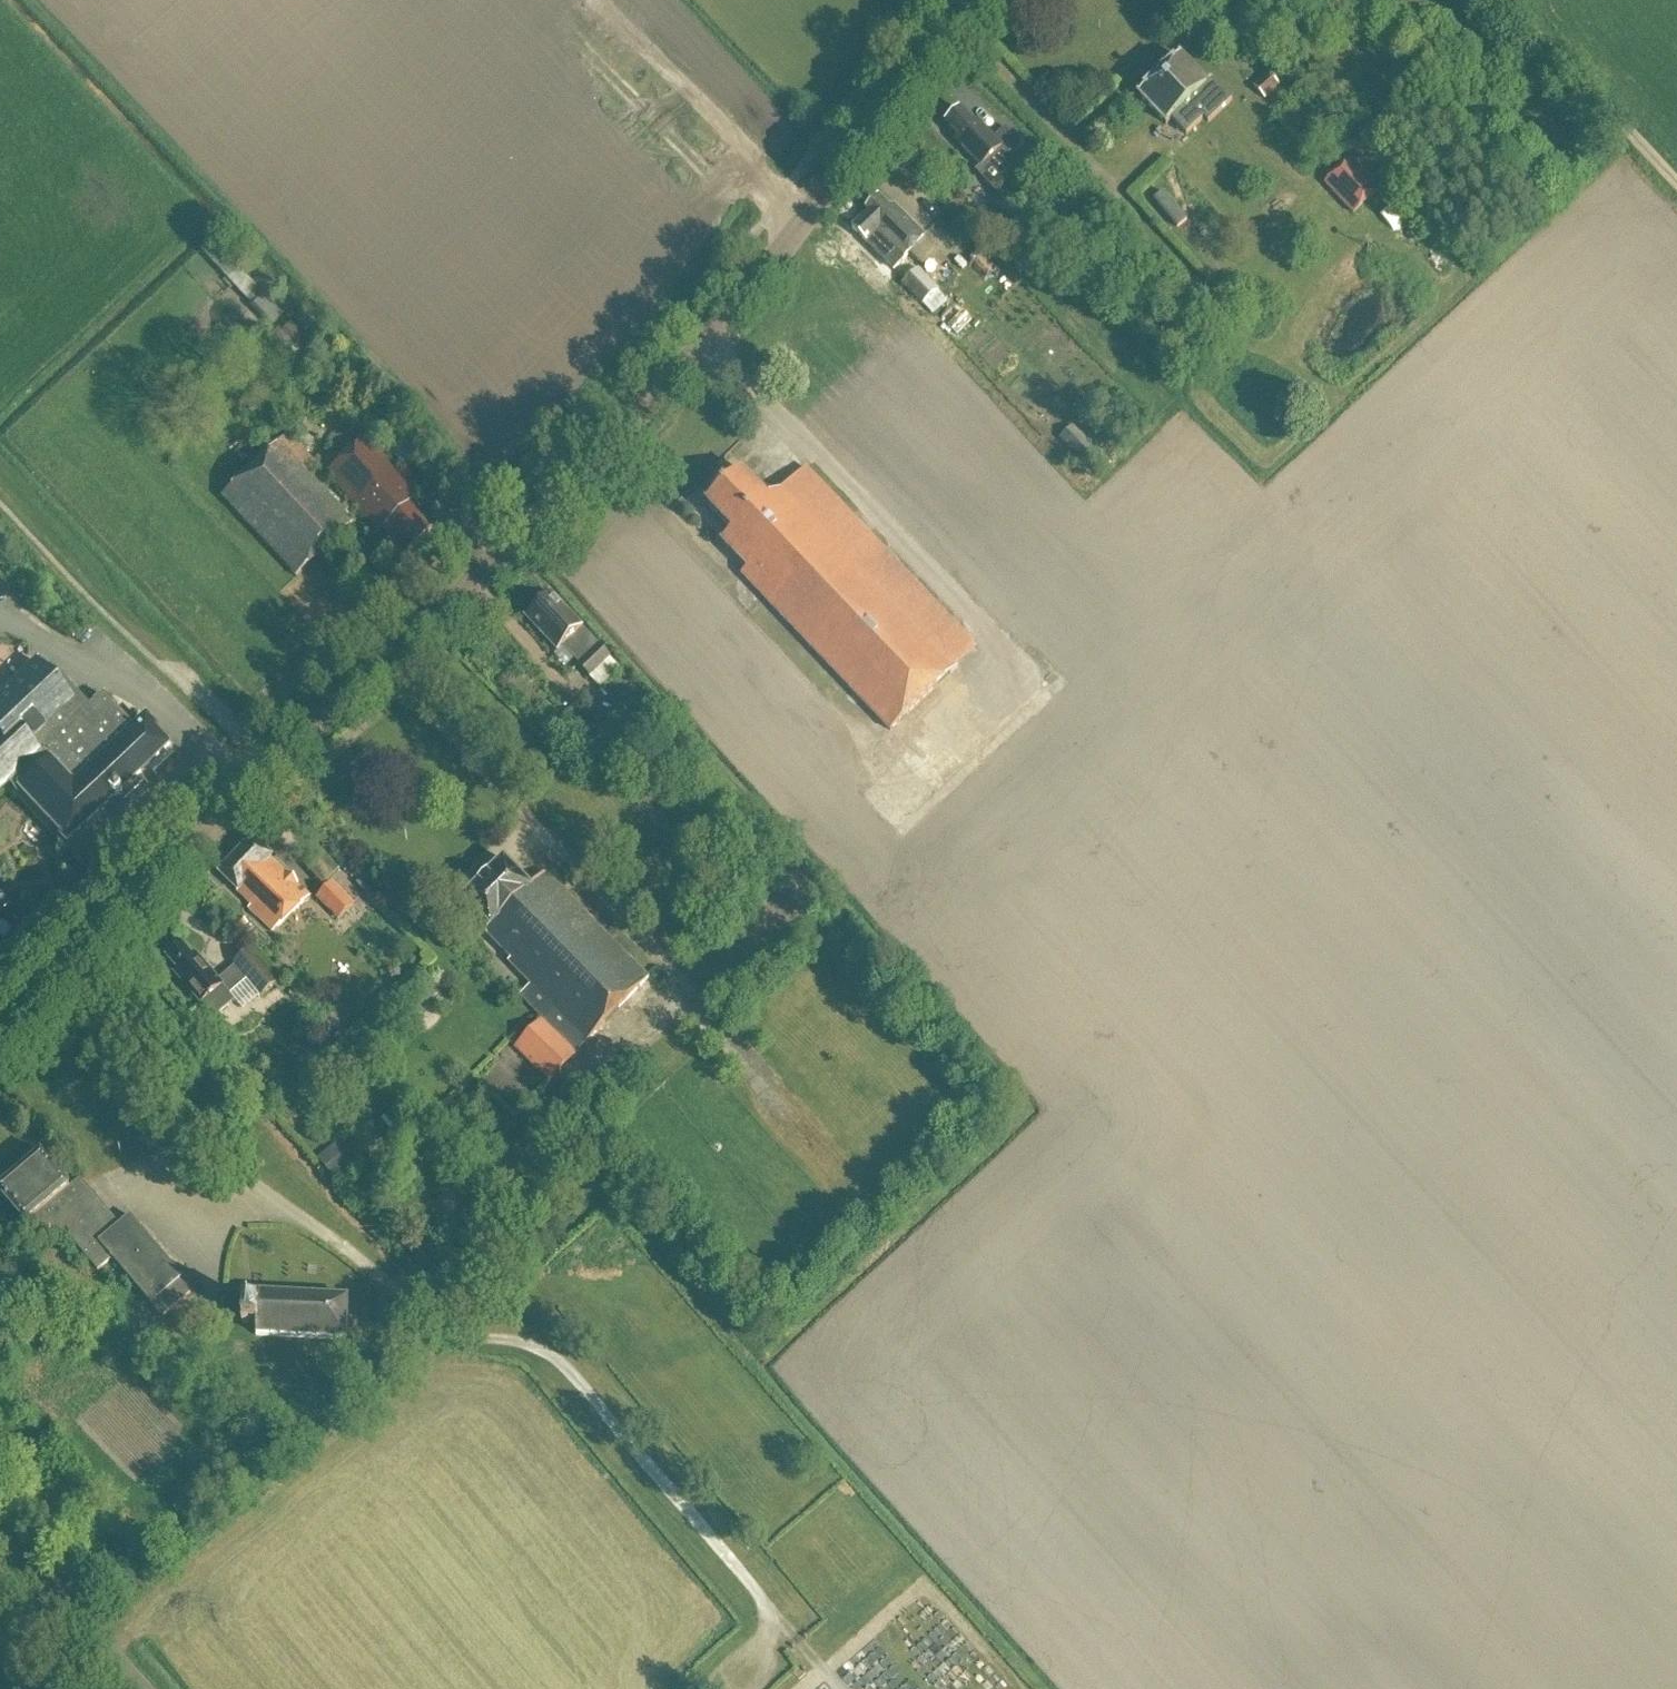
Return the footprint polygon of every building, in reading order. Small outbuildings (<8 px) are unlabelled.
[(1233,103),(1212,81),(1206,87),(1180,59),(1140,98),(1167,126),(1172,122),(1187,138),(1204,121),(1209,126),(1233,103)] [(1268,76),(1253,90),(1264,102),(1279,89),(1268,76)] [(1006,182),(1023,166),(1013,156),(1022,148),(1006,131),(994,142),(977,124),(973,127),(960,112),(945,126),(959,141),(961,139),(966,144),(961,149),(982,171),(1003,151),(1010,158),(997,171),(1006,182)] [(1354,216),(1381,191),(1353,161),(1326,186),(1354,216)] [(894,273),(926,240),(894,209),(891,212),(878,200),(866,212),(869,215),(853,232),(894,273)] [(199,255),(274,332),(285,322),(210,244),(199,255)] [(923,308),(939,293),(919,272),(902,287),(923,308)] [(1079,426),(1063,439),(1089,471),(1105,457),(1079,426)] [(362,441),(325,476),(380,536),(383,533),(407,558),(438,529),(415,504),(419,501),(362,441)] [(297,580),(353,527),(277,446),(221,499),(297,580)] [(742,577),(891,734),(957,671),(977,651),(973,648),(975,647),(885,554),(807,471),(785,492),(785,493),(768,500),(743,473),(707,507),(733,534),(722,544),(748,572),(742,577)] [(590,681),(610,662),(549,596),(540,604),(541,607),(537,610),(535,609),(526,617),(540,632),(539,635),(547,640),(559,653),(561,652),(579,668),(578,670),(590,681)] [(57,688),(35,664),(0,696),(0,794),(15,780),(16,781),(22,789),(18,792),(68,845),(170,749),(143,721),(133,731),(101,698),(101,697),(88,709),(62,682),(57,688)] [(274,935),(310,900),(271,862),(273,860),(254,841),(219,876),(239,894),(238,895),(252,909),(249,911),(274,935)] [(504,863),(463,903),(465,904),(491,930),(486,935),(512,962),(510,965),(531,986),(519,998),(543,1022),(515,1050),(550,1084),(649,981),(545,876),(532,889),(531,889),(530,890),(505,865),(505,864),(504,863)] [(345,931),(357,921),(349,912),(354,907),(334,885),(318,900),(340,923),(339,924),(345,931)] [(27,926),(0,899),(0,953),(27,926)] [(170,958),(167,960),(178,973),(175,976),(201,1007),(203,1006),(211,1015),(231,998),(230,997),(247,982),(262,999),(278,986),(251,953),(235,967),(236,968),(218,983),(196,958),(193,961),(182,948),(179,950),(175,949),(170,954),(170,958)] [(334,1178),(352,1163),(338,1146),(320,1161),(334,1178)] [(42,1157),(26,1170),(25,1169),(13,1179),(14,1180),(0,1192),(0,1196),(26,1227),(34,1221),(47,1236),(53,1231),(65,1245),(66,1244),(70,1249),(74,1246),(99,1274),(113,1262),(163,1321),(194,1294),(131,1219),(120,1228),(84,1185),(74,1194),(42,1157)] [(347,1343),(349,1301),(259,1296),(258,1307),(244,1307),(243,1326),(257,1327),(256,1339),(347,1343)]
